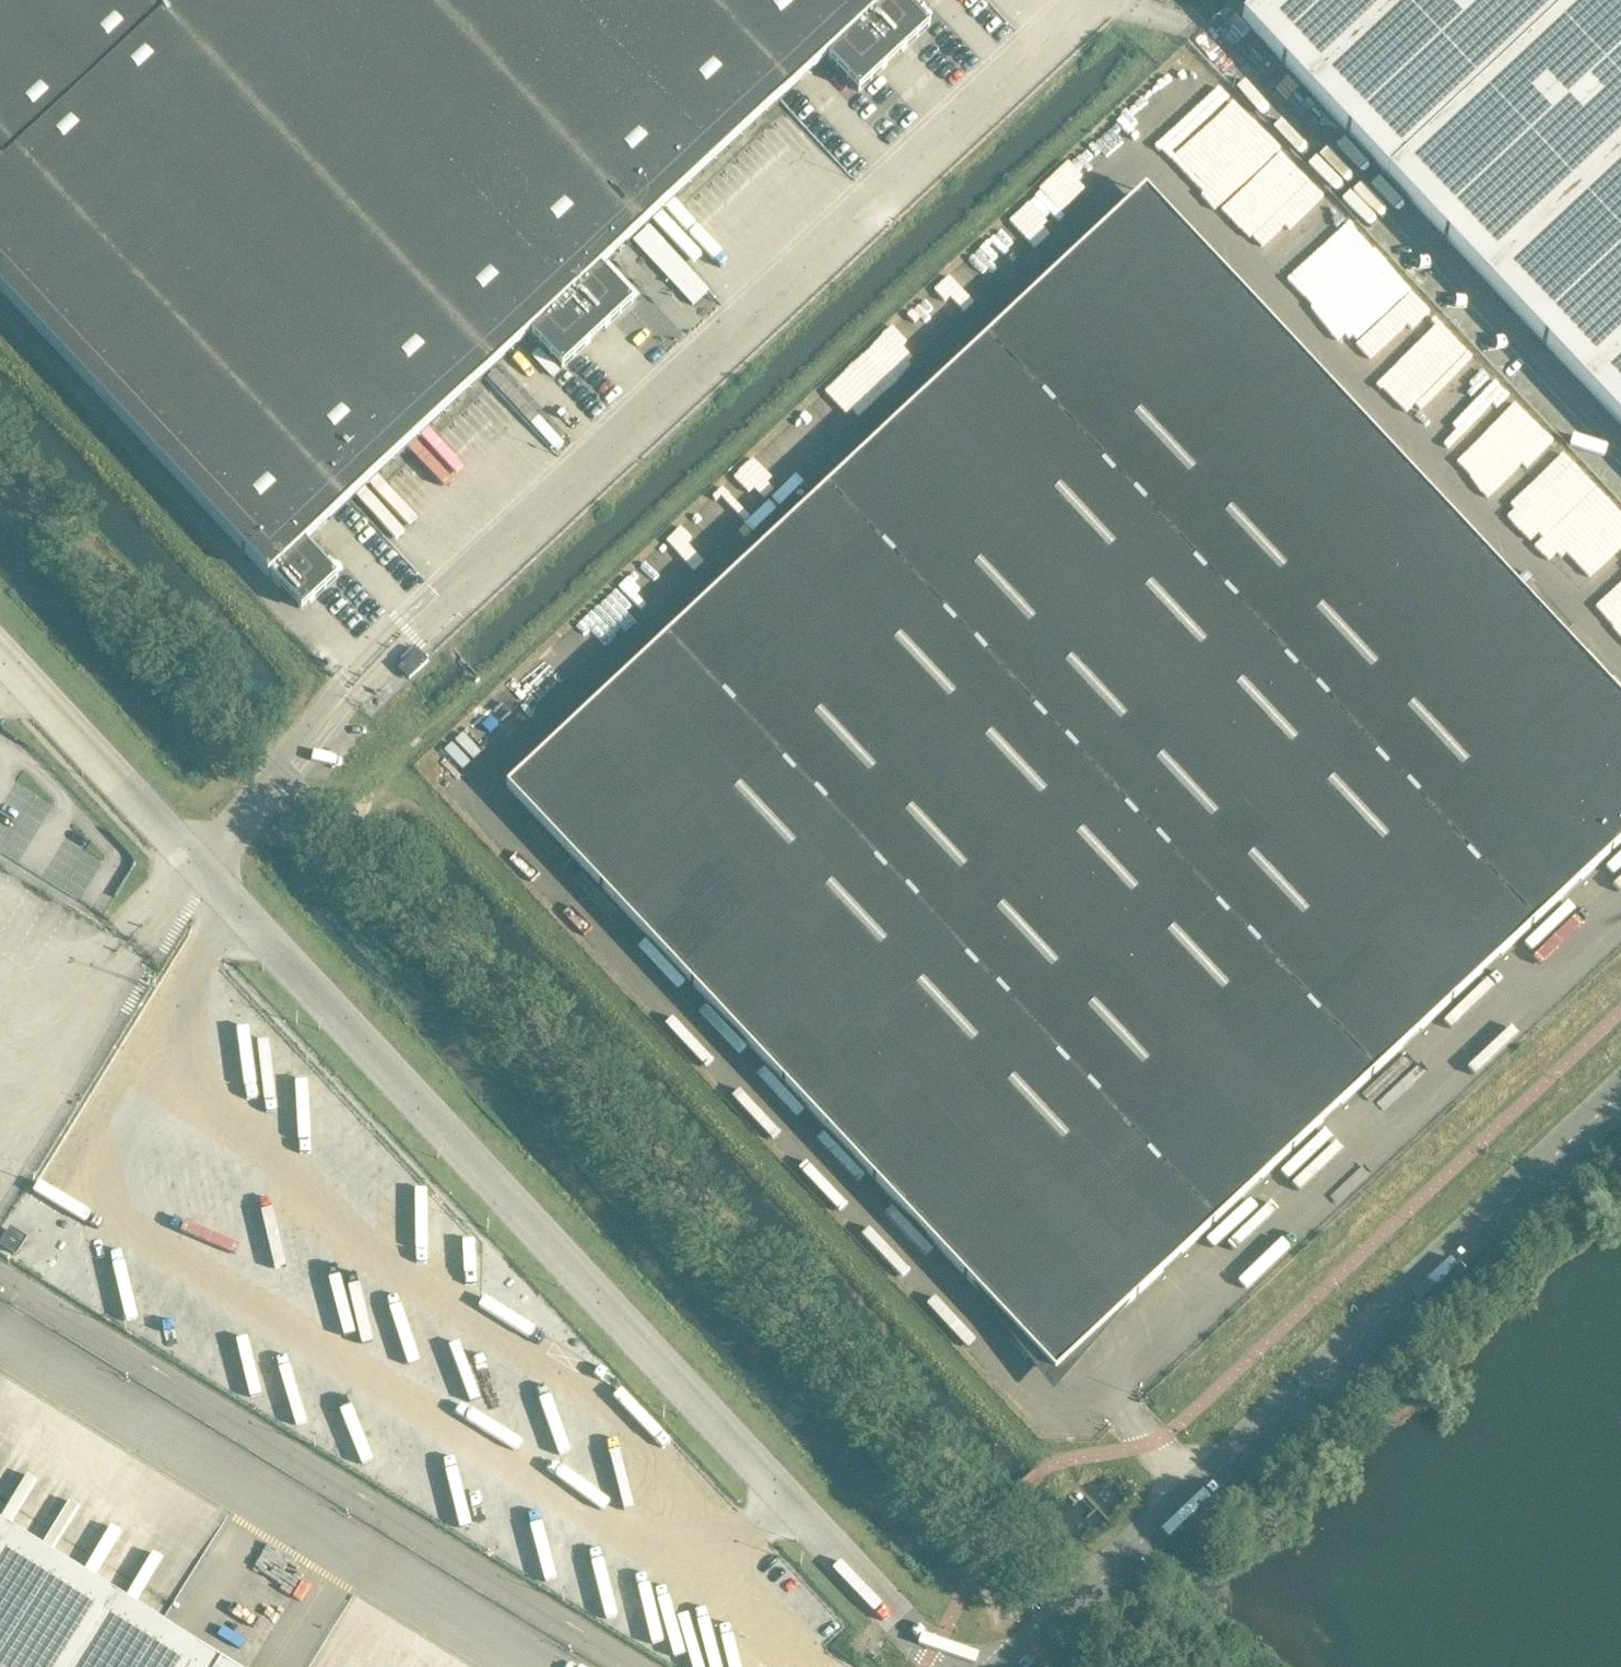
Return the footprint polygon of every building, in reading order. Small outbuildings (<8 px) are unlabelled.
[(268,578),(269,577),(302,612),(338,578),(306,543),(530,334),(562,369),(633,303),(601,268),(827,58),(859,93),(930,27),(905,0),(0,0),(0,290),(268,578)] [(1240,19),(1620,426),(1620,0),(1261,0),(1240,19)] [(508,788),(507,789),(1055,1374),(1620,845),(1620,700),(1237,289),(1145,193),(508,788)] [(418,652),(399,669),(410,680),(429,663),(418,652)] [(21,1063),(0,1036),(0,1067),(21,1063)] [(2,1234),(85,1094),(23,1078),(6,1107),(0,1075),(0,1233),(2,1234)] [(0,1245),(0,1246),(14,1255),(23,1241),(9,1231),(0,1245)] [(178,1640),(0,1529),(0,1666),(222,1666),(178,1640)]
